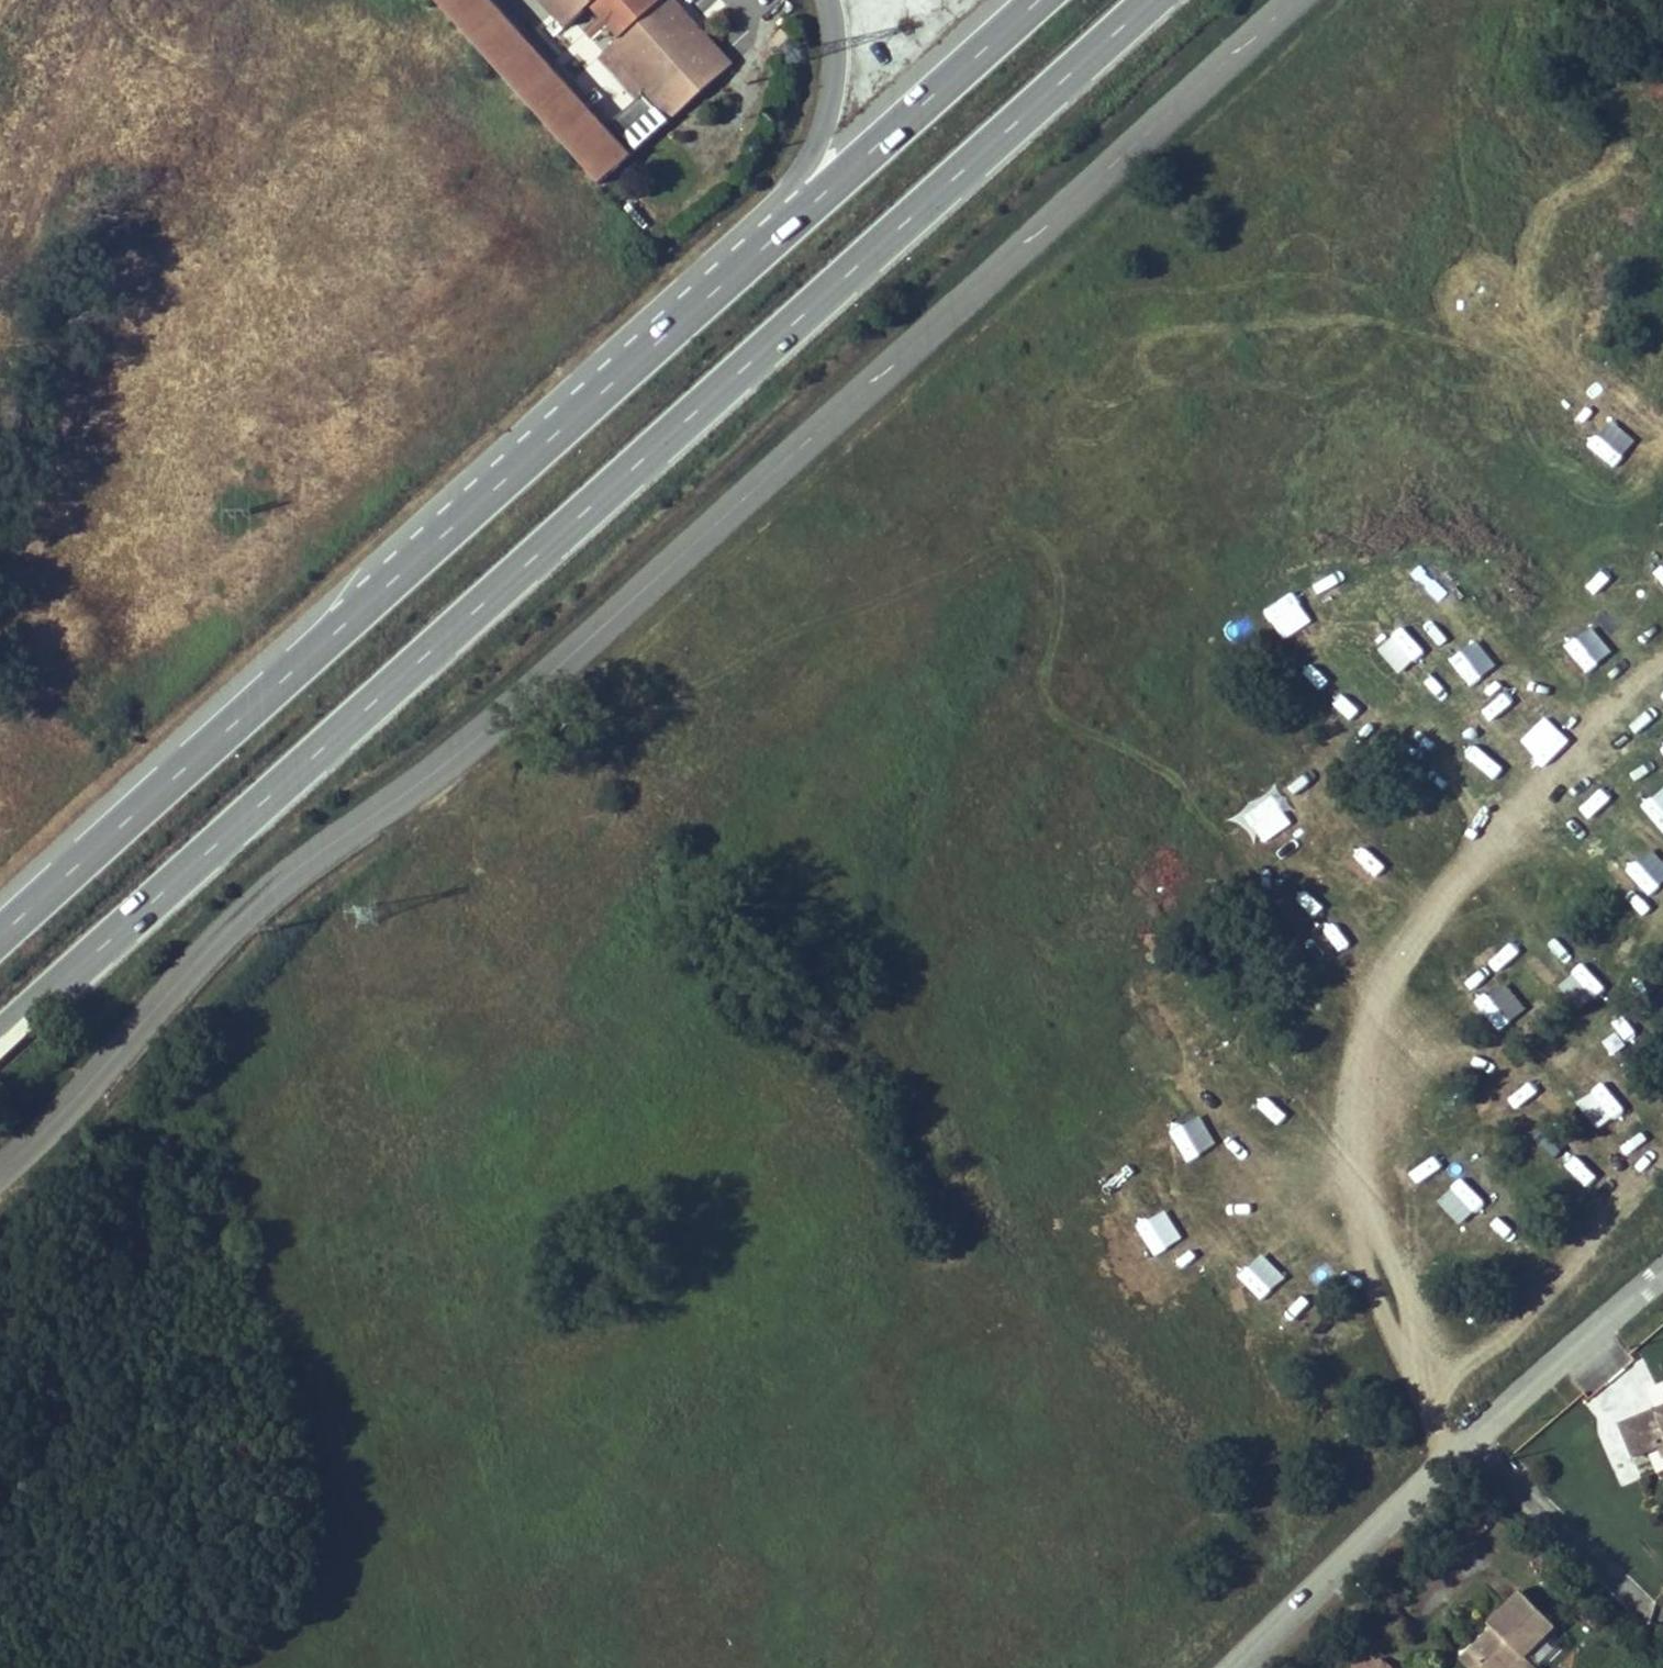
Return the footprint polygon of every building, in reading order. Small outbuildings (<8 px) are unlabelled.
[(604,181),(730,66),(696,29),(692,33),(662,0),(440,0),(604,181)] [(1661,1416),(1624,1432),(1637,1465),(1662,1455),(1662,1420),(1661,1416)] [(1477,1667),(1503,1667),(1515,1656),(1545,1626),(1511,1592),(1480,1623),(1485,1628),(1461,1652),(1477,1667)] [(1515,1656),(1503,1667),(1526,1667),(1515,1656)]
